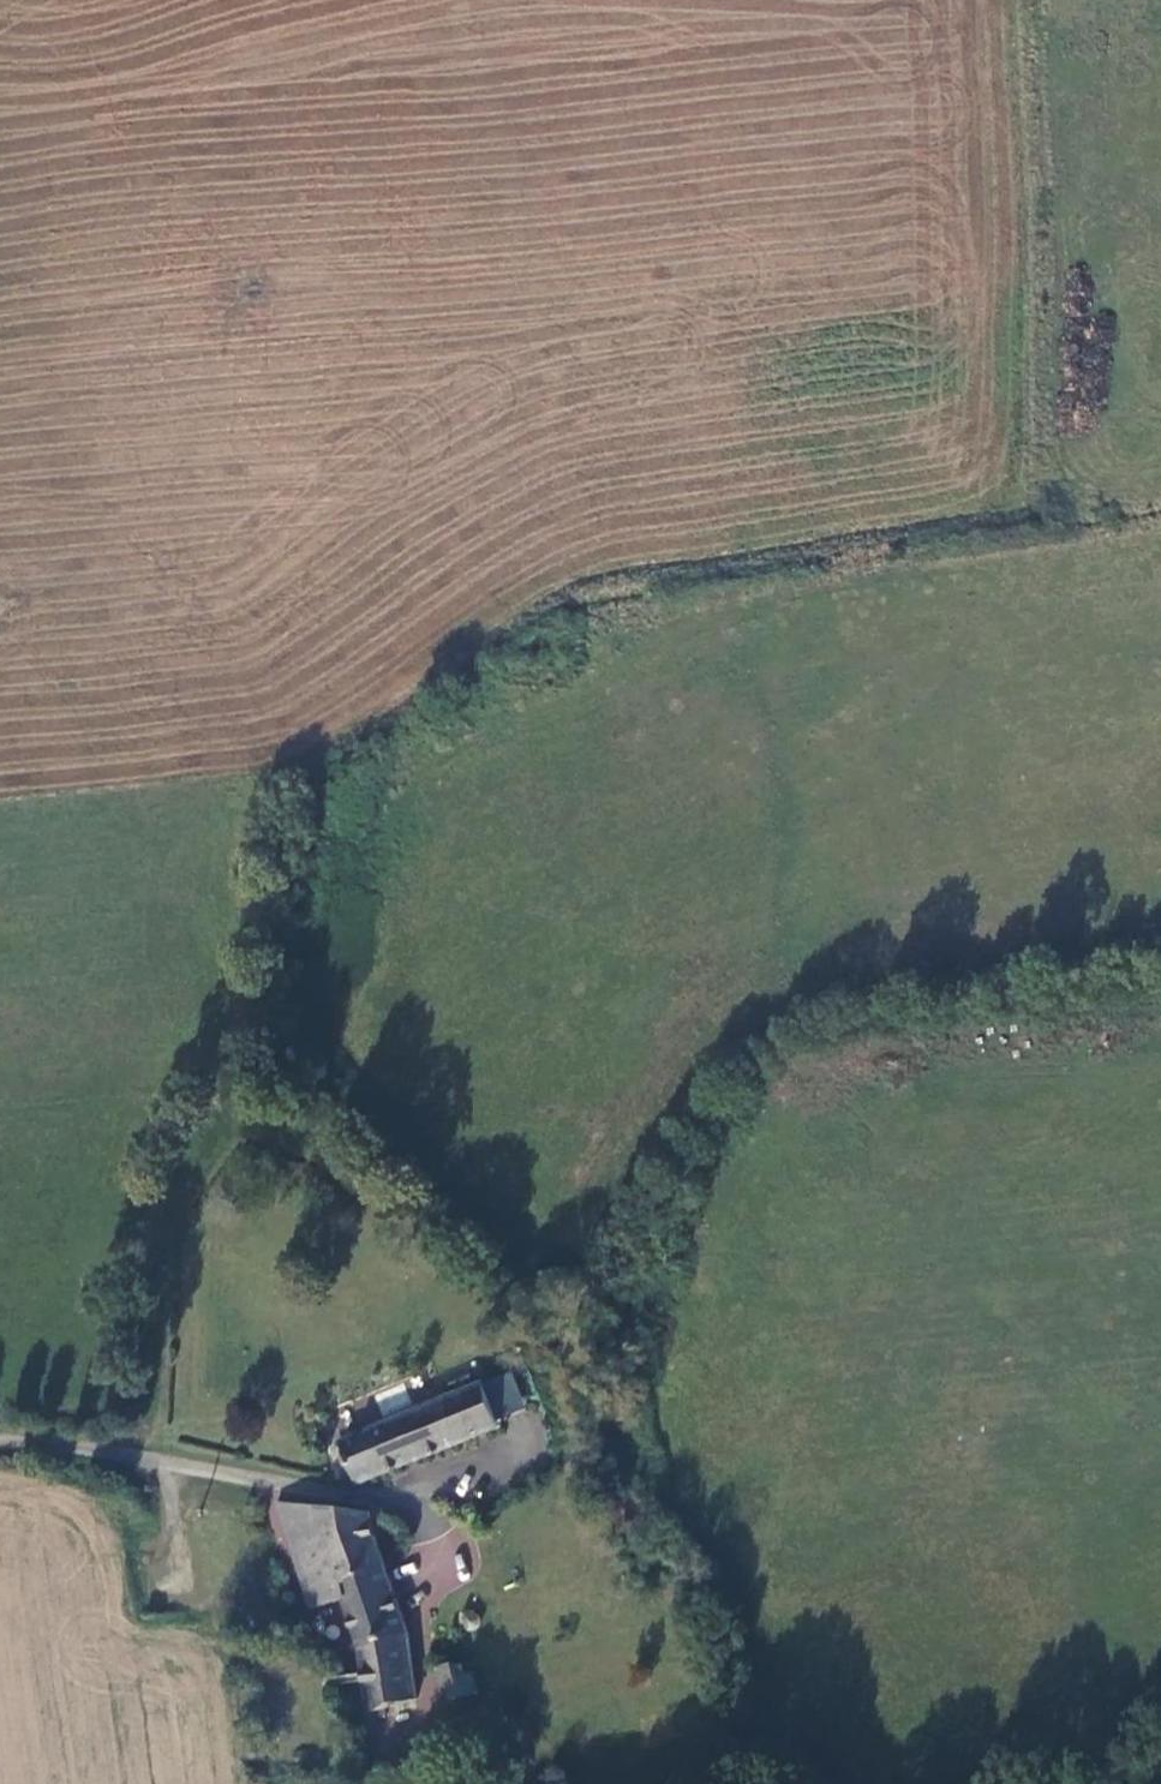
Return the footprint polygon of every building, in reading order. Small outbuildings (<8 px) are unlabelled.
[(500,1417),(481,1377),(344,1439),(365,1480),(500,1417)] [(400,1393),(378,1399),(383,1416),(405,1410),(400,1393)] [(409,1638),(372,1510),(278,1504),(313,1607),(347,1596),(360,1632),(370,1704),(419,1691),(409,1638)] [(446,1697),(457,1695),(468,1691),(462,1659),(439,1666),(446,1697)]
